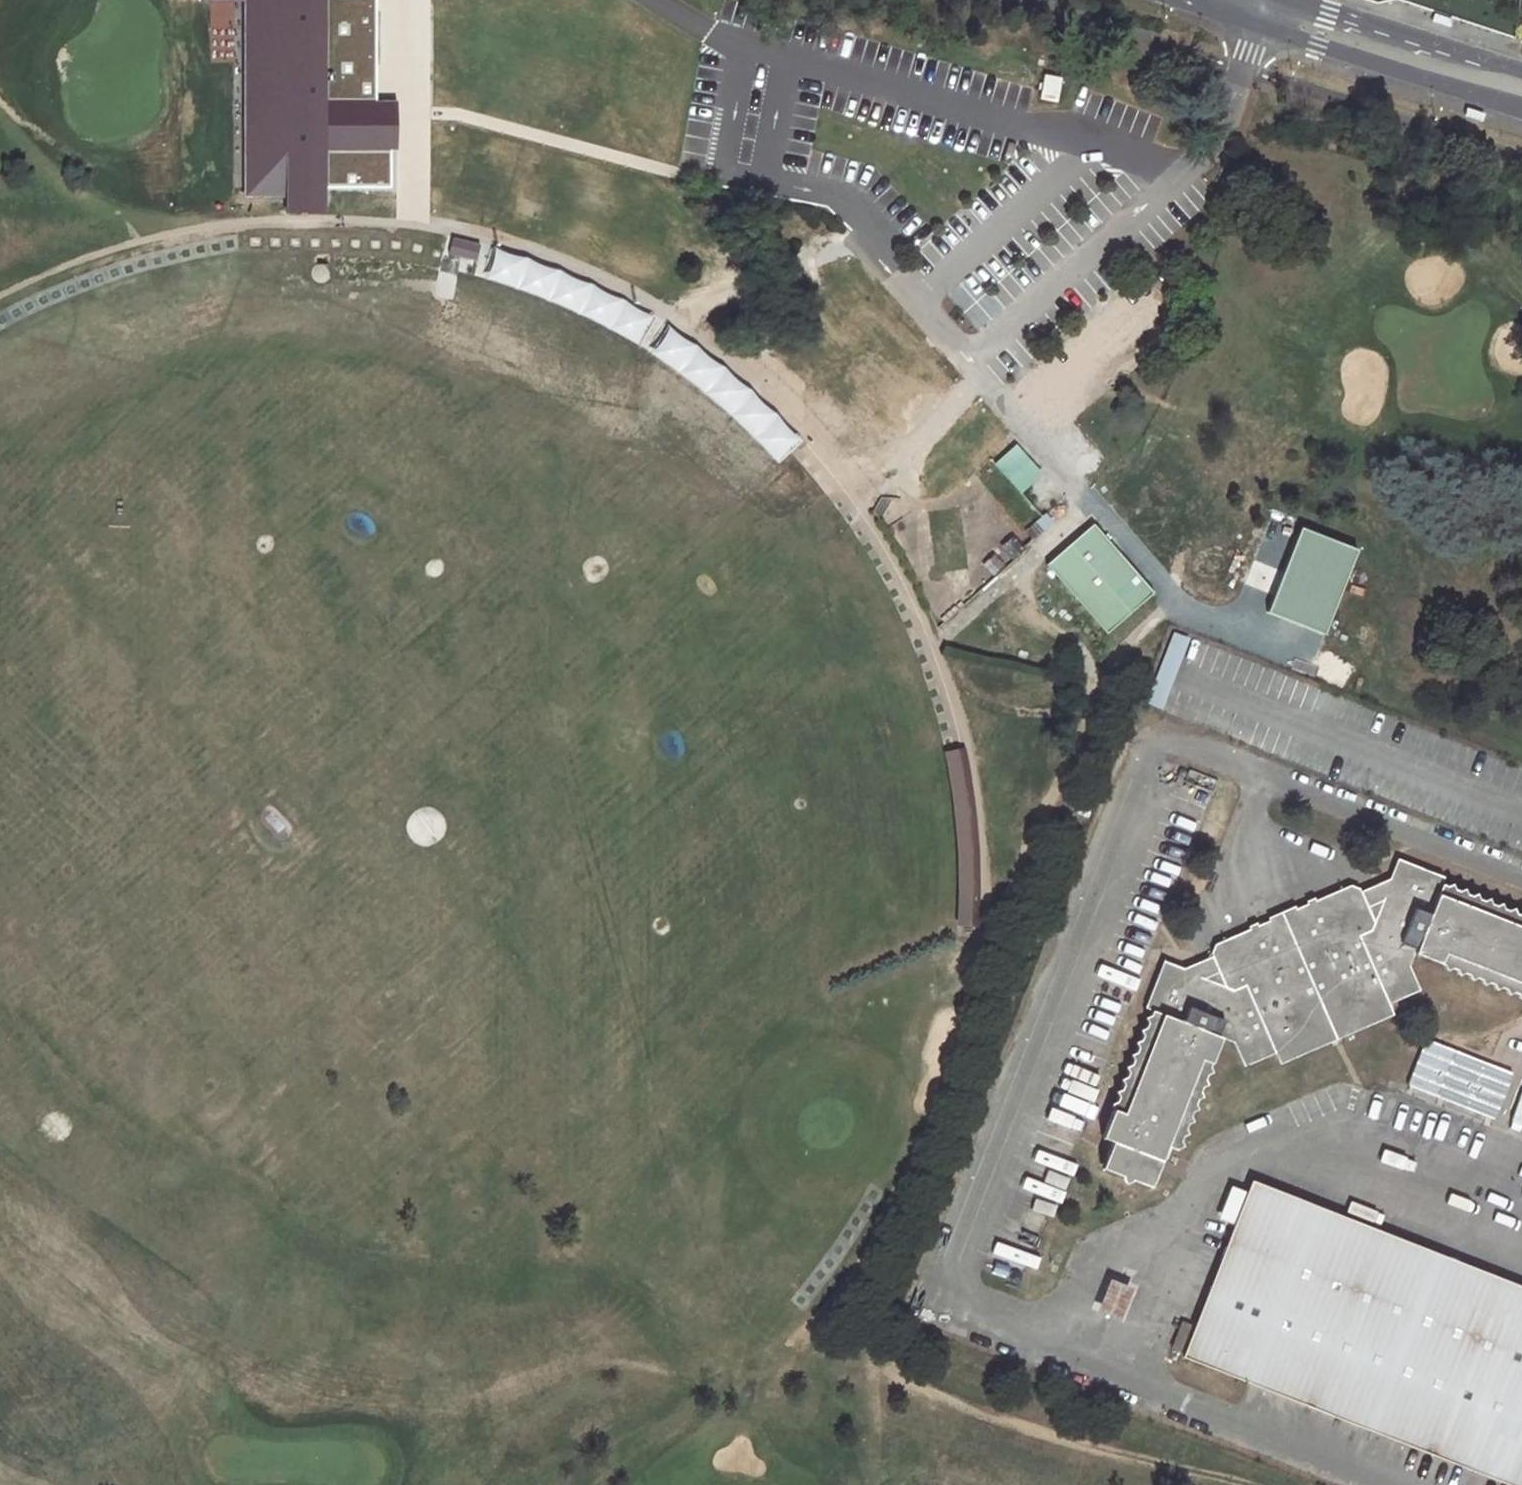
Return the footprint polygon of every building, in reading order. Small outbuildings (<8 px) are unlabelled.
[(196,2),(241,3),(242,199),(282,200),(284,214),(325,214),(325,190),(388,189),(386,154),(395,154),(394,103),(373,102),(373,0),(196,0),(196,2)] [(1452,21),(1434,15),(1432,23),(1450,28),(1452,21)] [(1042,76),(1036,100),(1055,105),(1061,81),(1042,76)] [(1465,117),(1482,123),(1484,116),(1467,110),(1465,117)] [(1018,492),(1041,472),(1015,442),(992,463),(1018,492)] [(1045,567),(1104,635),(1151,597),(1091,528),(1045,567)] [(1148,700),(1161,705),(1187,636),(1174,631),(1148,700)] [(950,748),(957,925),(973,925),(965,747),(950,748)] [(1210,944),(1214,953),(1175,969),(1160,964),(1144,1009),(1148,1010),(1100,1140),(1110,1144),(1100,1169),(1148,1188),(1162,1148),(1172,1151),(1216,1040),(1232,1046),(1241,1068),(1272,1054),(1278,1065),(1335,1040),(1389,1016),(1385,1005),(1416,993),(1406,970),(1411,955),(1521,1000),(1521,920),(1438,887),(1440,880),(1393,861),(1386,878),(1371,885),(1354,892),(1350,885),(1210,944)] [(1399,1088),(1484,1127),(1504,1081),(1468,1064),(1419,1042),(1399,1088)] [(1249,1182),(1181,1359),(1241,1383),(1505,1484),(1521,1484),(1521,1289),(1249,1182)] [(1107,1279),(1095,1311),(1120,1320),(1131,1288),(1107,1279)]
